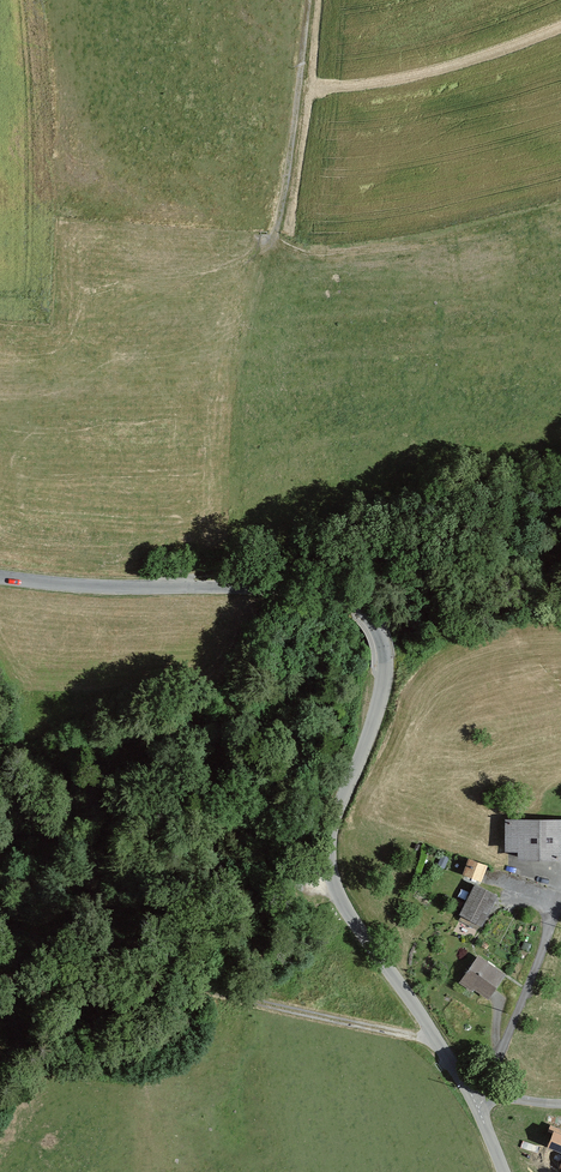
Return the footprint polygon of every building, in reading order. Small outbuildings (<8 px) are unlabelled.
[(505,821),(505,855),(518,855),(518,863),(560,863),(560,821),(505,821)] [(488,867),(468,860),(462,876),(482,883),(488,867)] [(498,898),(475,886),(459,916),(481,928),(498,898)] [(505,976),(478,957),(461,983),(488,1001),(505,976)]
